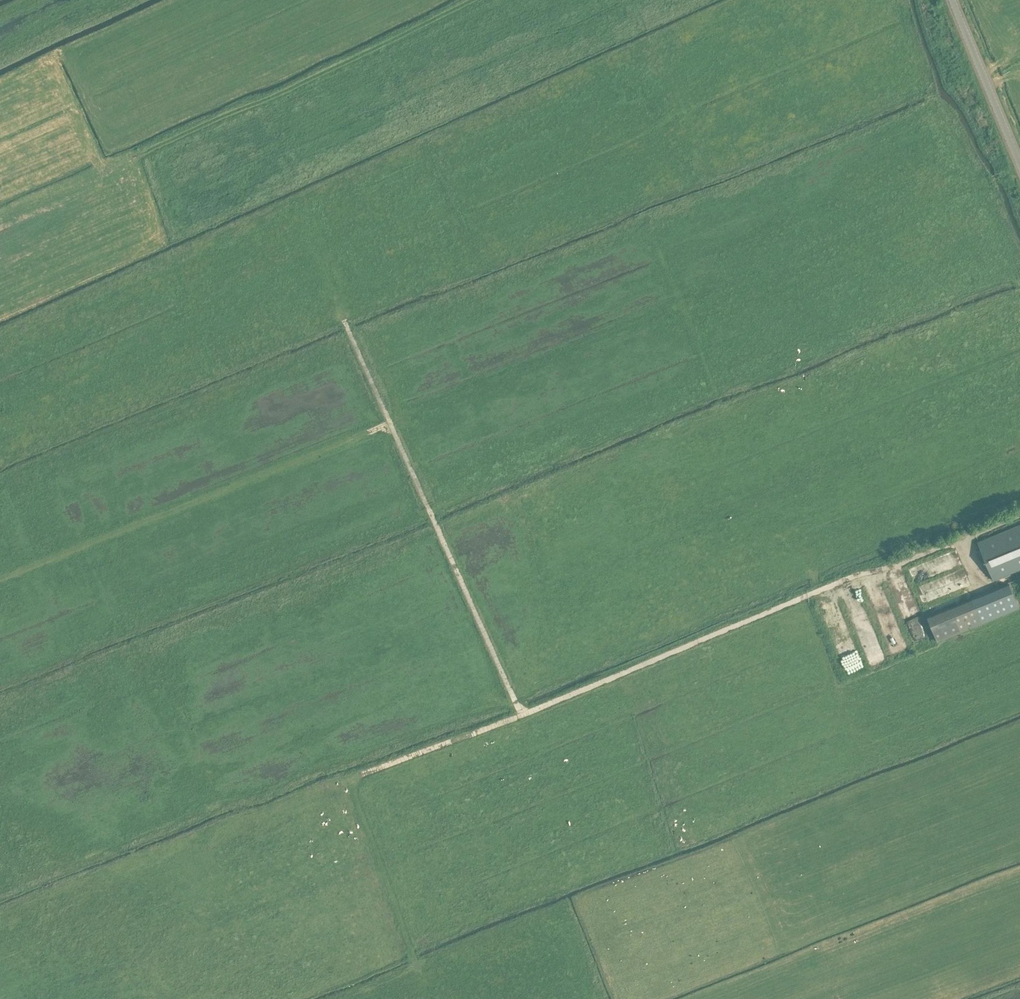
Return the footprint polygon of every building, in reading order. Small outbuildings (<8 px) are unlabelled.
[(977,541),(993,580),(1019,569),(1019,523),(977,541)] [(937,593),(932,584),(937,583),(936,579),(938,578),(959,574),(964,571),(961,554),(968,552),(969,555),(975,566),(973,553),(969,548),(954,550),(948,554),(943,555),(938,558),(936,554),(923,562),(925,562),(916,568),(914,568),(916,581),(928,579),(918,585),(921,603),(937,593)] [(938,640),(1019,607),(1009,583),(928,616),(938,640)] [(828,590),(819,593),(827,620),(825,621),(828,630),(839,626),(828,590)] [(888,636),(898,632),(886,603),(876,607),(888,636)] [(861,608),(850,613),(869,662),(881,657),(861,608)] [(924,637),(914,608),(903,611),(914,640),(924,637)] [(845,628),(833,632),(846,668),(857,664),(845,628)] [(891,650),(903,647),(900,635),(888,638),(891,650)]
